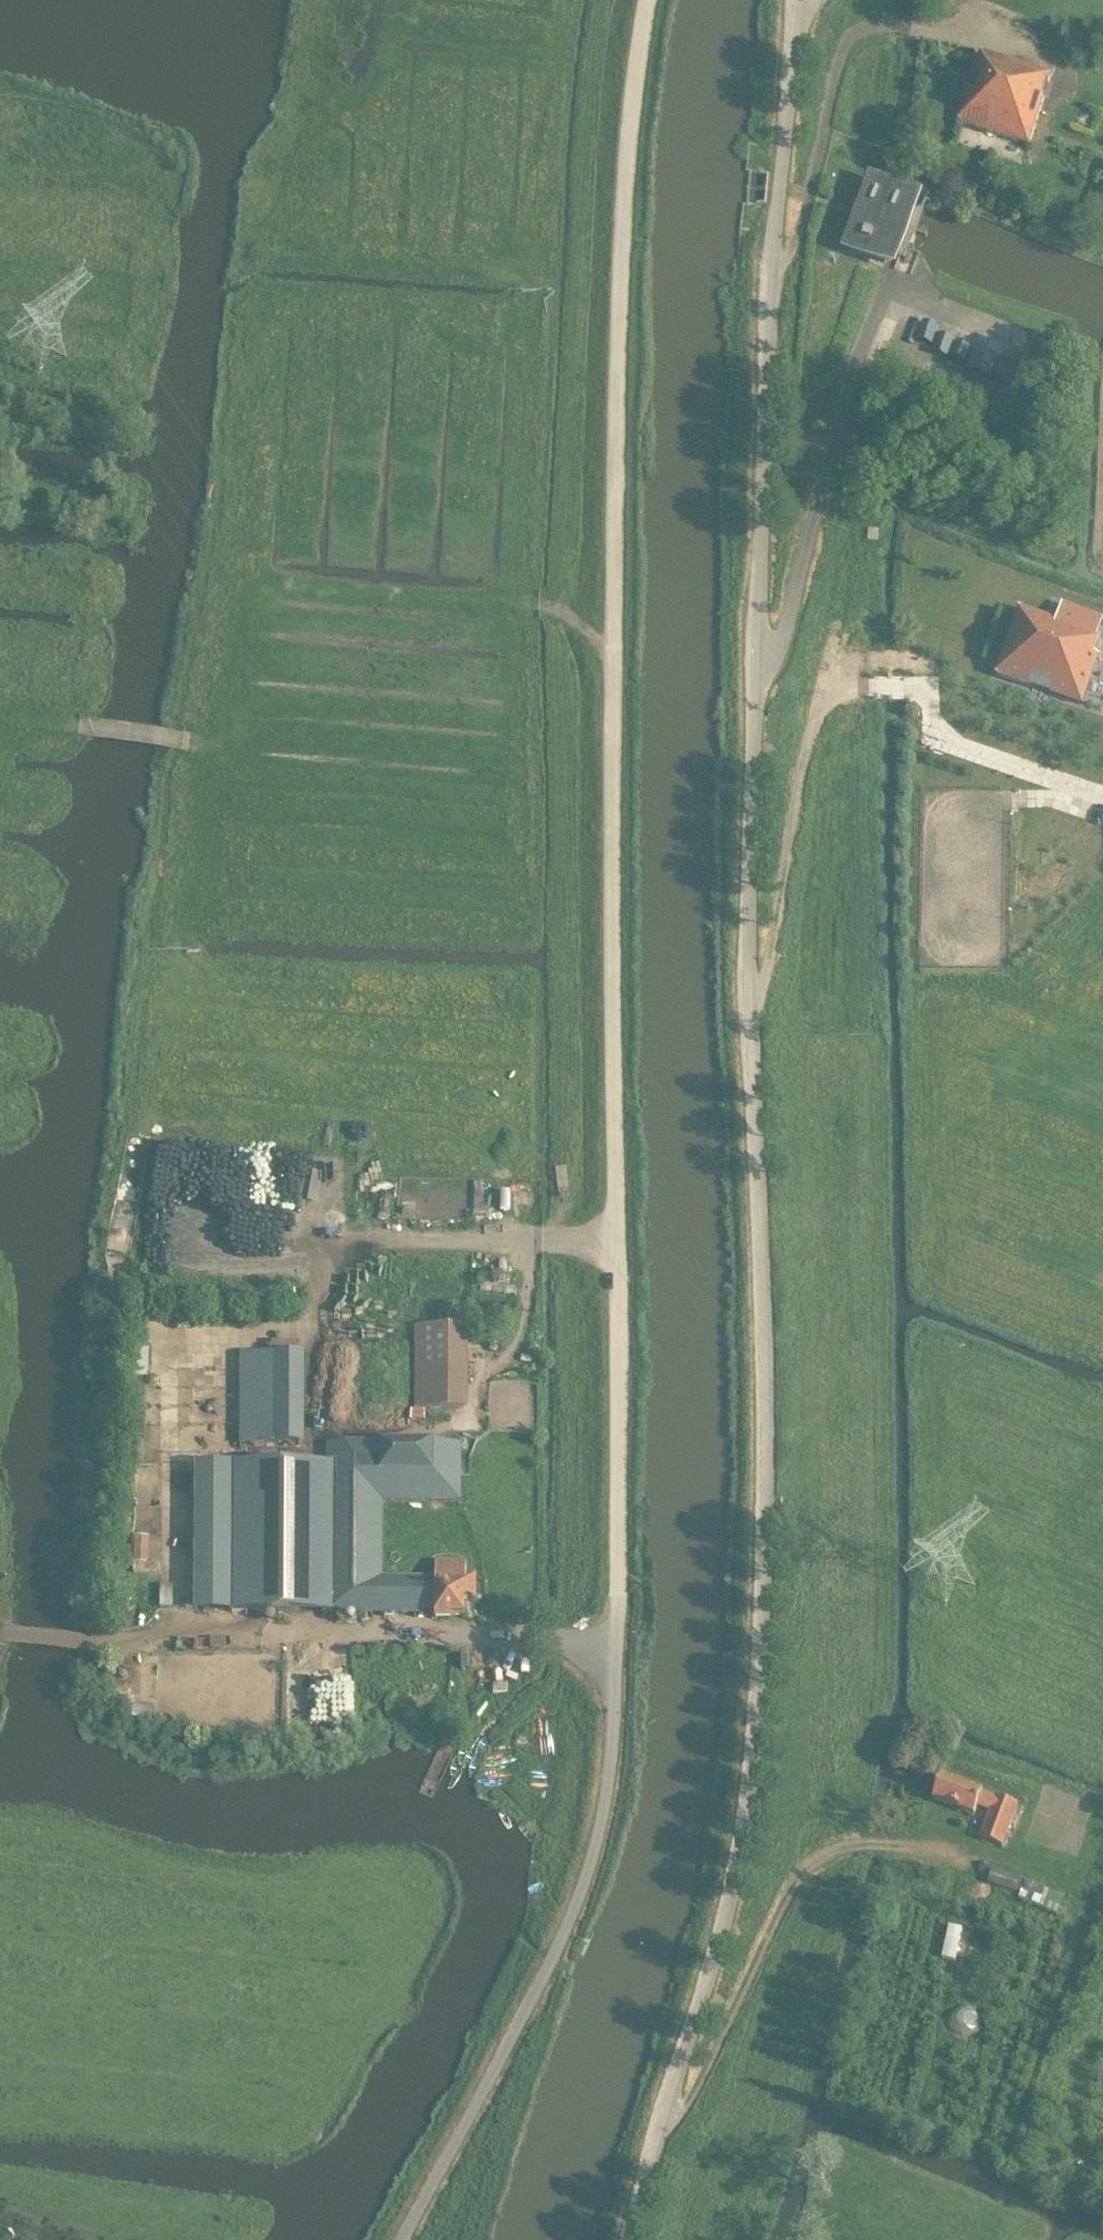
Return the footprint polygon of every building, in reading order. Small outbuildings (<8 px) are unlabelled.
[(960,119),(1029,142),(1051,72),(982,50),(960,119)] [(892,264),(899,247),(917,200),(872,183),(847,248),(892,264)] [(1095,661),(1099,651),(1095,650),(1101,634),(1099,633),(1102,623),(1102,613),(1067,600),(1060,620),(1018,606),(994,672),(1080,703),(1095,661)] [(416,1408),(460,1408),(461,1326),(416,1326),(416,1408)] [(156,1358),(157,1336),(148,1335),(146,1358),(156,1358)] [(299,1440),(299,1350),(241,1350),(241,1440),(299,1440)] [(329,1462),(198,1462),(197,1611),(423,1611),(423,1607),(436,1607),(436,1614),(465,1614),(465,1596),(476,1596),(476,1574),(467,1574),(467,1560),(437,1560),(437,1581),(423,1581),(423,1576),(383,1576),(383,1499),(461,1500),(461,1443),(329,1442),(329,1462)] [(142,1544),(167,1545),(168,1520),(143,1520),(142,1544)] [(487,1666),(498,1669),(503,1652),(493,1648),(487,1666)] [(941,1773),(932,1795),(975,1811),(978,1803),(989,1807),(979,1834),(1002,1843),(1018,1802),(995,1793),(994,1795),(982,1790),(983,1789),(941,1773)] [(1051,1896),(1058,1880),(1032,1869),(1025,1884),(1051,1896)] [(1016,1889),(1020,1876),(1001,1870),(997,1883),(1016,1889)] [(954,1912),(948,1949),(964,1951),(969,1915),(954,1912)] [(980,2017),(978,1996),(959,1998),(961,2019),(980,2017)]
